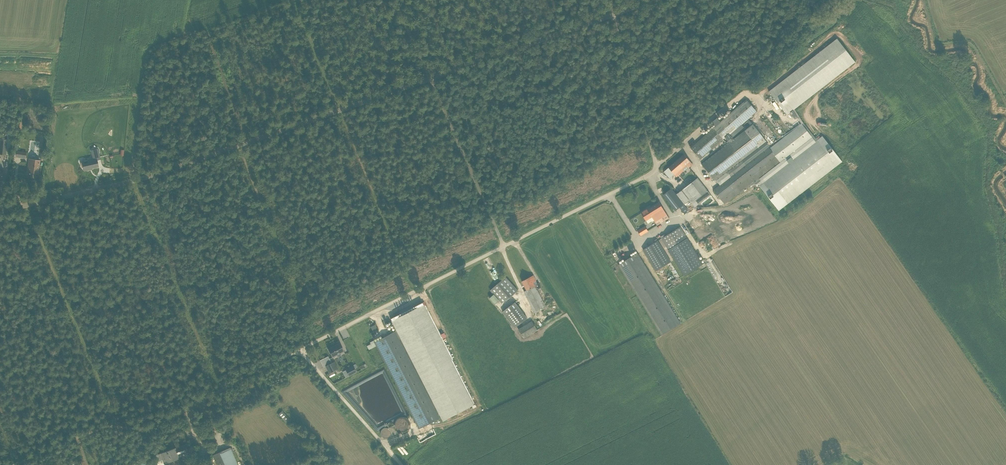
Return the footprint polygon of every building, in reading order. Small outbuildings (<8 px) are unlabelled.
[(855,62),(837,38),(769,91),(787,115),(855,62)] [(742,124),(757,111),(746,100),(692,146),(689,142),(687,144),(701,159),(729,134),(732,137),(744,127),(742,124)] [(741,193),(754,182),(757,186),(759,185),(779,210),(842,161),(823,136),(815,142),(801,124),(769,149),(768,147),(770,146),(753,124),(701,164),(710,174),(708,175),(710,177),(711,176),(715,181),(716,180),(720,184),(713,190),(724,204),(740,192),(741,193)] [(16,157),(25,158),(26,152),(20,151),(20,148),(17,148),(16,157)] [(84,171),(90,170),(89,169),(99,167),(97,160),(100,159),(98,148),(91,150),(92,158),(87,159),(87,160),(81,161),(81,162),(80,162),(81,168),(83,167),(84,171)] [(689,168),(693,164),(684,154),(664,171),(670,178),(674,174),(676,177),(684,170),(684,171),(688,167),(689,168)] [(26,172),(37,174),(37,177),(38,178),(39,173),(38,173),(40,160),(28,158),(26,172)] [(694,207),(711,194),(698,177),(681,190),(694,207)] [(661,197),(673,212),(679,207),(684,213),(688,210),(683,204),(684,203),(672,188),(661,197)] [(657,225),(669,218),(659,202),(650,208),(649,207),(641,212),(646,220),(648,223),(652,221),(654,220),(657,225)] [(689,221),(700,240),(710,233),(698,215),(689,221)] [(645,226),(638,230),(641,235),(648,231),(645,226)] [(683,275),(703,263),(680,226),(661,238),(683,275)] [(656,270),(671,262),(657,238),(653,241),(654,242),(643,250),(656,270)] [(535,313),(546,307),(537,289),(541,287),(539,282),(538,283),(534,275),(522,281),(526,290),(524,291),(535,313)] [(507,300),(517,291),(505,277),(490,290),(494,294),(490,298),(495,303),(499,300),(502,303),(506,299),(507,300)] [(423,301),(390,318),(442,421),(476,404),(423,301)] [(514,328),(528,318),(515,302),(502,311),(514,328)] [(532,321),(519,329),(524,338),(537,330),(532,321)] [(418,428),(438,418),(394,331),(374,341),(376,345),(418,428)] [(373,340),(365,344),(368,349),(376,345),(374,341),(373,340)] [(332,357),(343,351),(339,343),(327,349),(332,357)] [(334,361),(325,366),(329,373),(335,370),(338,368),(334,361)] [(345,369),(346,370),(344,371),(347,376),(356,372),(353,365),(345,369)] [(282,410),(278,414),(287,423),(290,420),(282,410)] [(190,454),(186,443),(153,455),(154,457),(157,464),(165,464),(164,463),(190,454)] [(229,447),(212,455),(216,464),(238,464),(229,447)]
